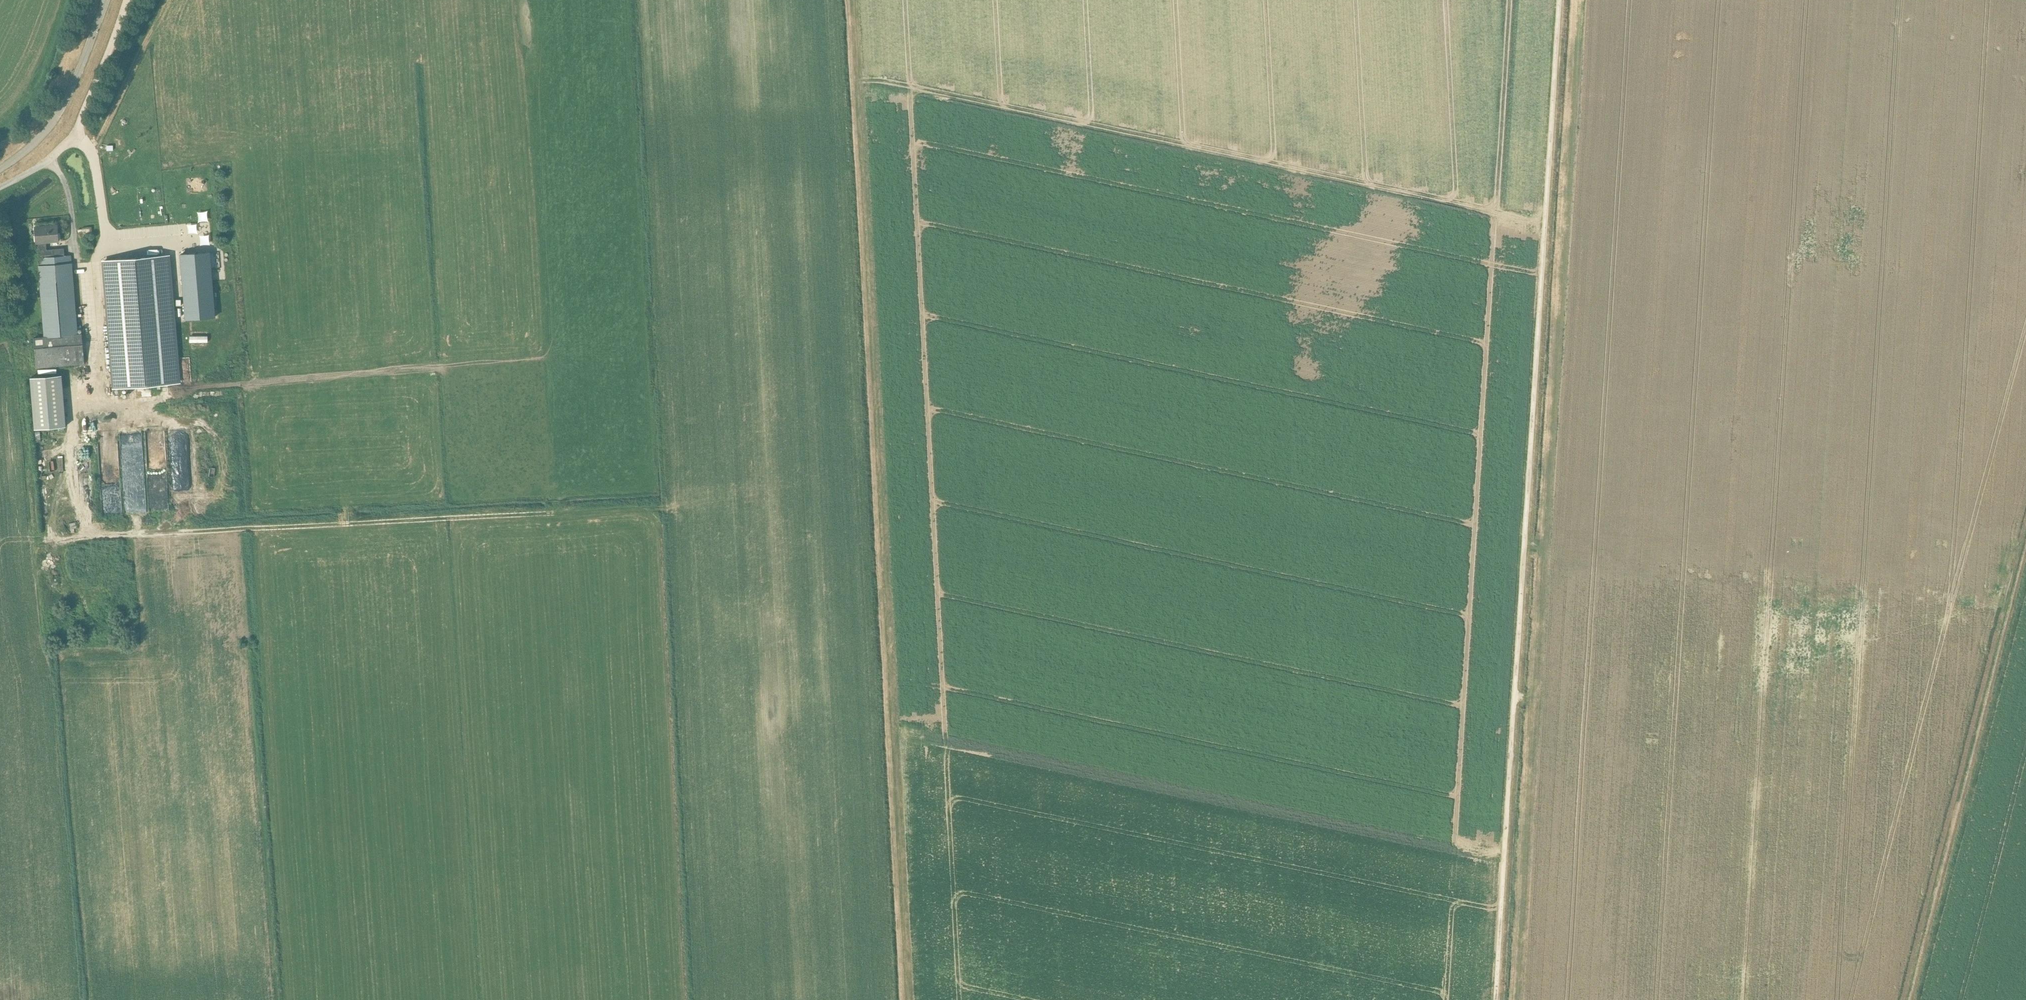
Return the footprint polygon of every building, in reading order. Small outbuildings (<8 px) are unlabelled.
[(37,243),(46,242),(58,242),(57,225),(35,226),(36,243),(37,243)] [(197,240),(188,241),(188,252),(197,251),(197,240)] [(76,334),(70,255),(65,256),(64,248),(46,249),(46,242),(37,243),(45,336),(34,337),(36,368),(77,365),(77,367),(84,366),(82,334),(76,334)] [(209,251),(179,254),(185,318),(215,315),(209,251)] [(102,261),(108,341),(112,388),(163,384),(180,382),(170,255),(169,255),(146,257),(121,259),(102,261)] [(34,429),(66,427),(66,426),(62,375),(30,378),(34,429)]
